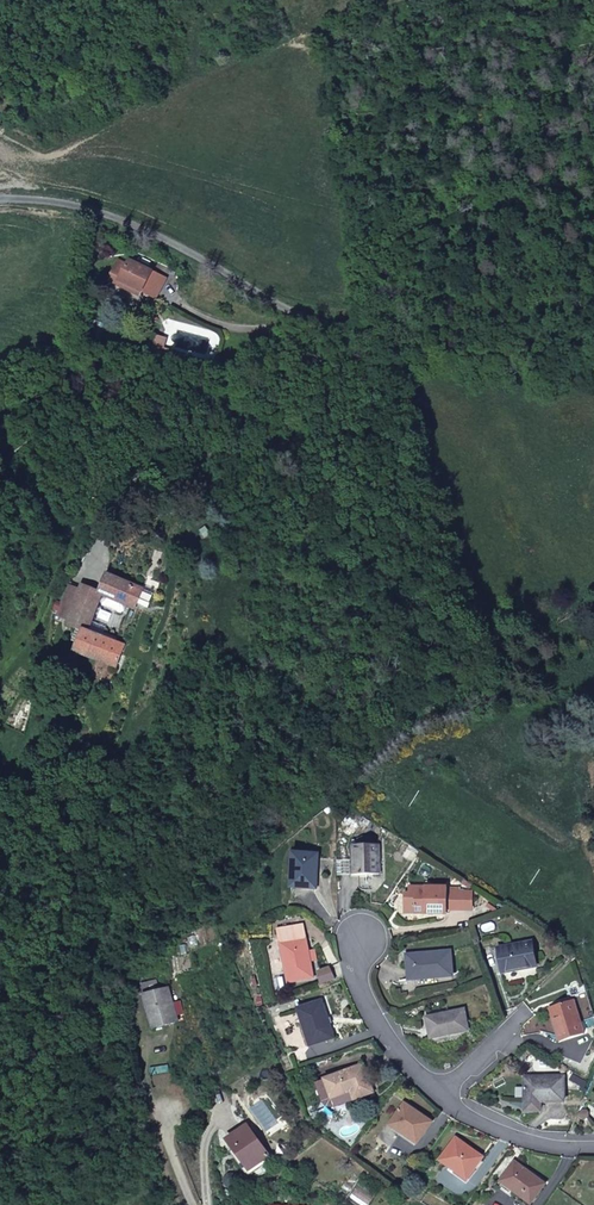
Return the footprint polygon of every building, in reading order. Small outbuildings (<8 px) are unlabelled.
[(128,259),(126,264),(122,270),(115,267),(108,281),(131,292),(134,288),(141,292),(155,299),(165,278),(128,259)] [(122,270),(126,264),(119,260),(115,267),(122,270)] [(139,296),(141,292),(134,288),(131,292),(139,296)] [(166,339),(156,336),(151,356),(184,365),(187,356),(163,349),(166,339)] [(83,585),(68,626),(79,631),(71,651),(115,667),(123,645),(89,631),(100,601),(104,607),(120,613),(125,610),(127,605),(135,609),(143,589),(108,575),(101,593),(83,585)] [(379,846),(354,846),(354,874),(379,874),(379,846)] [(318,855),(293,854),(292,887),(316,888),(318,855)] [(410,888),(410,896),(415,895),(415,913),(447,913),(447,909),(474,909),(475,892),(448,891),(448,888),(410,888)] [(415,895),(410,896),(406,895),(406,912),(415,913),(415,895)] [(303,925),(278,930),(289,983),(312,978),(303,925)] [(532,942),(498,949),(503,973),(536,966),(532,942)] [(450,951),(407,955),(410,980),(453,976),(450,951)] [(331,968),(318,972),(322,984),(335,980),(331,968)] [(156,980),(141,984),(154,1027),(177,1021),(168,988),(159,990),(156,980)] [(574,1000),(550,1007),(560,1041),(584,1034),(574,1000)] [(321,1001),(298,1009),(311,1045),(334,1037),(321,1001)] [(463,1010),(427,1018),(431,1039),(468,1031),(463,1010)] [(364,1065),(317,1082),(325,1103),(329,1106),(334,1106),(374,1092),(364,1065)] [(564,1076),(525,1077),(526,1111),(542,1110),(542,1101),(565,1101),(564,1076)] [(405,1103),(390,1124),(417,1143),(432,1122),(405,1103)] [(248,1126),(227,1140),(249,1170),(269,1155),(248,1126)] [(483,1157),(456,1138),(441,1159),(468,1179),(483,1157)] [(515,1161),(500,1181),(531,1204),(546,1184),(515,1161)]
